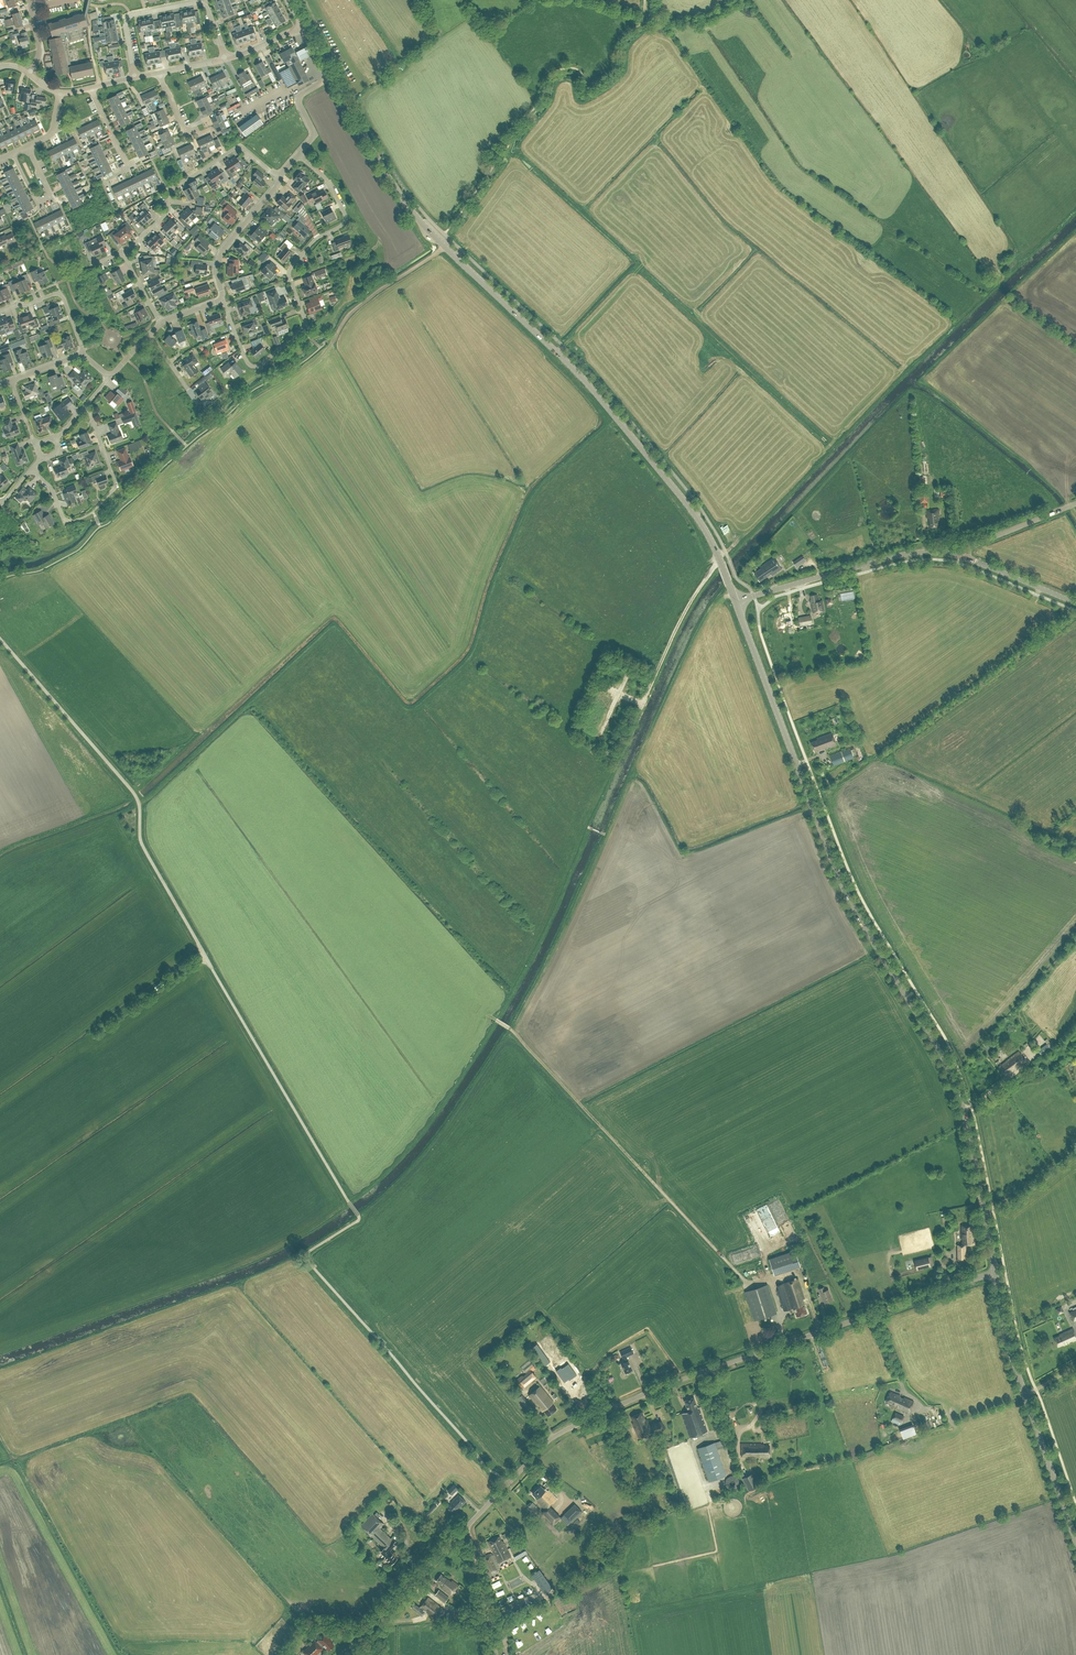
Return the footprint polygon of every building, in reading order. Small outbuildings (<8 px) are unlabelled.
[(0,3),(0,6),(8,4),(9,8),(16,6),(14,0),(13,0),(0,3)] [(231,7),(230,3),(231,3),(232,3),(235,2),(235,0),(232,0),(218,5),(220,12),(231,7)] [(279,9),(278,7),(275,2),(265,8),(267,12),(266,13),(265,12),(262,14),(264,17),(268,14),(279,9)] [(231,7),(220,12),(223,18),(234,14),(232,10),(234,9),(234,10),(238,9),(237,6),(231,7)] [(279,9),(268,14),(271,18),(269,19),(265,20),(267,23),(282,15),(279,9)] [(199,16),(196,17),(194,10),(187,11),(190,28),(193,27),(193,24),(192,24),(192,22),(196,21),(196,25),(201,24),(199,16)] [(178,21),(179,27),(183,26),(182,24),(187,23),(187,25),(187,29),(190,28),(187,11),(180,13),(182,20),(178,21)] [(3,24),(21,19),(19,12),(12,14),(13,18),(5,20),(4,18),(0,18),(0,20),(2,24),(3,24)] [(96,12),(89,14),(91,20),(98,17),(96,12)] [(84,16),(83,14),(80,15),(79,14),(48,24),(53,39),(49,40),(50,43),(49,44),(50,47),(56,75),(69,73),(69,72),(70,71),(72,79),(76,78),(76,79),(94,75),(91,62),(71,66),(66,44),(84,38),(81,31),(88,28),(87,26),(90,25),(88,19),(85,19),(84,16)] [(166,15),(170,32),(173,32),(172,28),(171,28),(171,26),(175,25),(176,28),(179,27),(178,21),(175,21),(173,14),(166,15)] [(170,32),(166,15),(159,17),(162,28),(166,27),(167,29),(166,29),(167,33),(170,32)] [(282,15),(267,23),(268,26),(272,24),(271,23),(273,22),(275,27),(285,21),(282,15)] [(145,19),(149,36),(152,36),(151,32),(150,32),(150,30),(155,30),(152,18),(145,19)] [(23,26),(21,19),(3,24),(4,27),(15,24),(16,28),(23,26)] [(149,36),(145,19),(138,21),(141,32),(145,31),(146,33),(145,33),(146,37),(144,37),(145,42),(150,41),(149,36)] [(104,29),(115,27),(114,20),(103,22),(104,27),(102,27),(102,26),(98,27),(99,30),(104,29)] [(245,29),(250,40),(256,38),(252,27),(248,29),(247,27),(248,27),(247,23),(244,24),(245,29)] [(237,27),(243,43),(250,40),(245,29),(241,31),(241,29),(240,25),(237,27)] [(100,37),(117,34),(115,27),(104,29),(105,34),(103,34),(103,33),(99,34),(100,37)] [(243,43),(237,27),(234,28),(236,31),(237,32),(232,34),(236,45),(243,43)] [(29,43),(27,37),(28,37),(26,32),(21,33),(22,38),(19,39),(21,45),(29,43)] [(117,34),(100,37),(100,40),(104,39),(104,38),(106,38),(106,43),(118,41),(117,34)] [(193,39),(196,56),(203,54),(201,43),(196,44),(196,42),(196,38),(193,39)] [(196,56),(193,39),(190,40),(190,43),(191,43),(191,45),(187,46),(189,57),(196,56)] [(172,43),(175,60),(182,59),(180,47),(175,48),(175,47),(176,46),(175,42),(172,43)] [(175,60),(172,43),(169,44),(169,48),(170,47),(171,49),(166,50),(168,61),(175,60)] [(308,45),(296,51),(300,60),(313,54),(308,45)] [(154,64),(151,47),(148,48),(149,52),(150,53),(145,54),(147,66),(154,64)] [(151,47),(154,64),(161,63),(159,51),(154,52),(154,51),(155,51),(154,47),(151,47)] [(279,72),(287,88),(297,83),(298,85),(308,80),(298,60),(300,60),(297,54),(295,55),(292,48),(288,50),(287,49),(283,51),(284,52),(279,55),(283,62),(286,61),(289,67),(279,72)] [(113,73),(110,56),(107,57),(108,61),(109,61),(109,62),(104,63),(104,61),(100,61),(101,68),(105,67),(106,75),(113,73)] [(110,56),(113,73),(120,72),(118,61),(113,61),(113,60),(114,60),(113,56),(110,56)] [(272,74),(268,67),(265,69),(262,62),(255,65),(261,76),(267,73),(269,76),(272,74)] [(274,74),(274,73),(278,80),(281,78),(277,72),(278,71),(273,62),(269,65),(274,74)] [(249,80),(244,71),(238,75),(242,82),(239,84),(244,91),(248,89),(244,82),(249,80)] [(216,76),(222,88),(223,88),(222,85),(226,82),(228,86),(230,85),(228,81),(228,82),(223,73),(216,76)] [(64,78),(68,86),(73,84),(70,76),(64,78)] [(195,79),(200,92),(201,92),(200,88),(204,86),(206,90),(208,89),(206,85),(206,86),(201,76),(195,79)] [(222,88),(216,76),(210,79),(214,88),(220,86),(221,89),(222,88)] [(5,90),(8,90),(14,91),(16,81),(6,79),(5,86),(6,86),(5,90)] [(200,92),(195,79),(188,83),(192,92),(198,89),(199,93),(200,92)] [(21,88),(20,95),(19,101),(26,102),(27,96),(30,96),(31,90),(21,88)] [(256,89),(247,93),(249,97),(258,93),(256,89)] [(152,103),(153,102),(157,100),(159,104),(161,103),(159,99),(155,90),(148,93),(152,103)] [(118,96),(121,95),(124,93),(123,91),(117,94),(117,95),(108,100),(111,106),(120,102),(120,101),(118,96)] [(152,103),(148,93),(141,96),(145,106),(151,103),(152,107),(154,106),(153,102),(152,103)] [(209,104),(208,103),(206,98),(210,97),(209,95),(205,96),(206,97),(196,101),(199,108),(209,104)] [(39,107),(39,104),(45,105),(46,98),(36,97),(36,100),(31,99),(30,106),(39,107)] [(126,98),(120,101),(120,102),(111,106),(114,113),(124,108),(123,108),(121,103),(127,100),(126,98)] [(209,104),(199,108),(202,115),(212,111),(209,105),(213,104),(212,102),(208,103),(209,104)] [(127,106),(123,108),(124,108),(114,113),(117,120),(127,115),(126,114),(124,110),(128,108),(130,107),(129,105),(127,106)] [(156,119),(153,121),(150,122),(151,124),(154,123),(157,121),(157,120),(166,116),(163,109),(153,114),(156,119)] [(132,111),(126,114),(127,115),(117,120),(121,126),(130,122),(127,116),(128,116),(129,116),(134,114),(132,111)] [(216,116),(210,119),(214,126),(223,121),(222,120),(220,116),(224,114),(223,112),(220,113),(219,112),(215,114),(216,116)] [(256,114),(238,127),(245,136),(263,123),(256,114)] [(157,120),(157,121),(159,126),(156,127),(156,128),(156,130),(160,128),(160,127),(169,123),(166,116),(157,120)] [(29,123),(29,122),(30,122),(27,117),(24,118),(27,124),(28,124),(33,133),(40,130),(35,120),(29,123)] [(223,121),(214,126),(217,132),(226,128),(223,122),(227,121),(226,119),(222,120),(223,121)] [(28,124),(27,124),(23,126),(23,125),(21,120),(18,121),(21,127),(22,127),(26,136),(33,133),(28,124)] [(107,134),(106,135),(103,129),(102,129),(98,120),(91,123),(96,132),(101,130),(105,138),(109,137),(107,134)] [(11,124),(13,127),(14,130),(15,130),(20,139),(26,136),(22,127),(21,127),(17,129),(16,128),(17,128),(14,123),(11,124)] [(91,123),(84,127),(89,136),(90,135),(94,133),(95,134),(94,134),(97,139),(99,138),(96,132),(91,123)] [(139,133),(138,133),(136,128),(137,127),(142,125),(141,123),(135,126),(135,127),(126,131),(129,138),(139,133)] [(5,128),(6,130),(8,134),(8,133),(13,142),(20,139),(15,130),(14,130),(10,132),(9,131),(10,131),(8,126),(5,128)] [(90,142),(93,141),(90,135),(89,136),(84,127),(78,130),(82,139),(88,136),(88,137),(88,138),(90,142)] [(1,137),(2,136),(6,146),(13,142),(8,133),(8,134),(3,136),(3,135),(3,134),(1,129),(0,130),(0,134),(1,137)] [(139,135),(143,133),(145,132),(144,130),(138,133),(139,133),(129,138),(132,145),(142,140),(141,139),(139,135)] [(162,142),(171,138),(168,131),(159,135),(161,141),(158,142),(159,144),(162,143),(162,142)] [(213,141),(210,135),(204,138),(208,148),(209,147),(214,145),(215,149),(217,148),(216,144),(215,145),(213,141)] [(148,136),(141,139),(142,140),(132,145),(136,151),(145,147),(145,146),(142,141),(149,138),(148,136)] [(162,142),(162,143),(164,147),(161,149),(163,154),(172,150),(170,146),(174,144),(171,138),(162,142)] [(206,157),(203,150),(207,148),(208,149),(207,150),(209,154),(212,153),(209,147),(208,148),(204,138),(197,141),(200,149),(198,150),(202,159),(206,157)] [(75,139),(68,142),(72,151),(73,151),(78,149),(80,154),(82,153),(80,148),(79,148),(75,139)] [(61,145),(66,154),(71,152),(71,153),(73,157),(76,156),(73,151),(72,151),(68,142),(61,145)] [(152,145),(151,143),(145,146),(145,147),(136,151),(139,158),(148,154),(146,148),(152,145)] [(87,158),(88,159),(93,157),(93,156),(102,151),(99,144),(90,149),(92,155),(91,154),(88,156),(86,156),(87,158)] [(184,147),(188,157),(189,156),(194,154),(195,158),(197,157),(196,153),(195,153),(191,144),(184,147)] [(54,148),(59,158),(60,157),(64,155),(65,156),(64,156),(67,161),(69,160),(68,157),(66,154),(61,145),(54,148)] [(188,157),(184,147),(177,150),(182,160),(187,157),(189,161),(191,160),(189,156),(188,157)] [(60,164),(62,163),(60,157),(59,158),(54,148),(48,151),(52,161),(58,158),(58,159),(60,164)] [(89,163),(91,166),(93,165),(97,163),(96,162),(105,158),(102,151),(93,156),(93,157),(96,161),(95,162),(94,161),(89,163)] [(230,160),(236,170),(239,168),(240,170),(248,165),(243,161),(239,163),(235,157),(230,160)] [(109,164),(105,158),(96,162),(97,163),(99,168),(98,168),(98,167),(93,170),(94,173),(96,171),(100,170),(99,169),(109,164)] [(236,170),(230,160),(225,164),(228,168),(225,170),(231,178),(236,175),(233,171),(236,170)] [(99,169),(100,170),(102,174),(101,175),(101,174),(96,176),(97,179),(103,176),(112,171),(109,164),(99,169)] [(73,169),(71,167),(69,168),(65,170),(66,170),(56,175),(60,182),(69,177),(69,176),(66,172),(68,171),(68,172),(73,169)] [(4,172),(7,178),(6,178),(1,180),(2,183),(8,180),(17,176),(13,168),(4,172)] [(212,172),(218,181),(221,179),(224,183),(229,180),(223,171),(221,173),(218,168),(212,172)] [(157,178),(152,169),(145,172),(150,182),(151,181),(155,179),(156,180),(155,180),(158,185),(160,183),(159,181),(157,178)] [(261,189),(266,183),(261,179),(264,176),(257,170),(253,175),(256,178),(252,182),(261,189)] [(149,182),(149,183),(151,188),(153,187),(151,181),(150,182),(145,172),(139,175),(143,185),(144,184),(149,182)] [(218,181),(212,172),(207,175),(210,180),(208,182),(213,190),(218,187),(216,183),(218,181)] [(303,187),(309,180),(304,175),(304,174),(302,172),(301,173),(300,172),(294,179),(297,181),(292,187),(298,192),(303,186),(303,187)] [(76,176),(75,173),(69,176),(69,177),(60,182),(63,188),(72,184),(72,183),(70,178),(71,178),(76,176)] [(142,185),(143,186),(142,186),(145,191),(147,190),(144,184),(143,185),(139,175),(132,179),(137,188),(138,187),(142,185)] [(10,184),(6,186),(4,187),(5,189),(11,186),(20,182),(17,176),(8,180),(10,184)] [(136,188),(136,189),(136,190),(138,194),(140,193),(138,187),(137,188),(132,179),(126,182),(130,191),(131,191),(136,188)] [(66,195),(76,190),(75,190),(73,185),(74,184),(74,185),(79,183),(78,180),(72,183),(72,184),(63,188),(66,195)] [(186,196),(197,190),(194,185),(198,183),(196,180),(190,183),(192,186),(183,191),(186,196)] [(8,196),(14,193),(23,188),(20,182),(11,186),(13,191),(7,194),(8,196)] [(129,192),(129,193),(131,198),(133,197),(134,196),(131,191),(130,191),(126,182),(119,185),(123,194),(124,194),(129,192)] [(38,183),(36,185),(35,183),(30,186),(35,194),(42,190),(38,183)] [(122,195),(123,196),(122,196),(125,201),(127,200),(124,194),(123,194),(119,185),(112,188),(117,198),(122,195)] [(81,187),(75,190),(76,190),(66,195),(69,202),(79,197),(78,196),(76,192),(77,191),(78,192),(82,189),(81,187)] [(244,208),(252,199),(247,195),(250,192),(243,187),(241,190),(245,194),(238,202),(244,208)] [(14,201),(17,199),(27,195),(23,188),(14,193),(16,197),(13,199),(11,200),(12,202),(14,201)] [(197,190),(186,196),(189,201),(195,198),(196,201),(197,201),(196,204),(203,205),(204,198),(199,197),(199,196),(200,195),(197,190)] [(316,204),(328,198),(324,191),(315,195),(313,192),(307,196),(310,202),(314,200),(316,204)] [(291,203),(295,197),(290,192),(286,196),(287,197),(285,198),(282,196),(277,202),(286,210),(291,203)] [(308,201),(304,193),(299,196),(303,203),(308,201)] [(81,198),(85,196),(84,194),(82,195),(78,196),(79,197),(69,202),(73,209),(82,204),(79,198),(81,198)] [(15,209),(21,206),(30,201),(27,195),(17,199),(20,204),(14,207),(15,209)] [(20,213),(21,215),(23,219),(28,216),(27,212),(33,209),(30,201),(21,206),(23,211),(22,212),(22,211),(20,213)] [(304,205),(300,202),(297,206),(297,207),(294,209),(297,212),(304,205)] [(139,213),(147,222),(151,217),(146,211),(149,208),(143,203),(138,208),(141,211),(139,213)] [(232,224),(237,218),(234,215),(237,212),(227,204),(222,210),(226,214),(223,218),(228,222),(229,221),(232,224)] [(184,211),(192,220),(196,217),(195,215),(197,214),(202,215),(203,208),(196,207),(196,210),(195,210),(192,212),(188,207),(184,211)] [(271,225),(278,217),(281,219),(282,218),(285,214),(278,208),(275,211),(270,207),(261,217),(271,225)] [(326,223),(336,218),(333,211),(332,211),(330,208),(322,212),(324,216),(323,216),(326,223)] [(66,219),(61,210),(54,213),(59,222),(60,222),(64,220),(65,221),(64,221),(66,226),(69,225),(66,219)] [(192,220),(184,211),(180,215),(186,222),(183,225),(188,230),(191,227),(188,224),(192,220)] [(147,222),(139,213),(136,216),(133,212),(128,217),(133,223),(136,220),(142,226),(147,222)] [(306,234),(310,230),(304,225),(306,222),(304,220),(306,218),(299,212),(297,215),(299,217),(296,220),(298,221),(293,227),(302,235),(302,236),(304,238),(307,235),(306,234)] [(48,216),(52,226),(53,225),(58,223),(58,224),(60,229),(63,228),(62,226),(60,222),(59,222),(54,213),(48,216)] [(210,215),(206,220),(210,224),(214,219),(210,215)] [(41,220),(46,229),(47,229),(51,226),(52,227),(51,228),(53,232),(56,231),(55,229),(53,225),(52,226),(48,216),(41,220)] [(167,223),(174,231),(179,227),(182,231),(184,228),(177,221),(175,223),(171,219),(167,223)] [(45,230),(44,231),(48,239),(50,239),(48,235),(49,234),(47,229),(46,229),(41,220),(34,223),(39,232),(45,230)] [(109,229),(106,221),(100,224),(103,231),(109,229)] [(120,231),(126,239),(132,235),(129,230),(131,228),(126,222),(122,225),(124,228),(120,231)] [(174,231),(167,223),(162,228),(166,232),(164,234),(169,240),(174,236),(172,234),(174,231)] [(221,233),(223,231),(214,223),(209,229),(211,230),(209,233),(216,239),(218,236),(219,237),(222,234),(221,233)] [(192,235),(199,228),(196,225),(189,231),(192,235)] [(259,242),(268,232),(260,225),(255,231),(254,229),(249,235),(254,240),(255,239),(259,242)] [(126,239),(120,231),(116,233),(114,231),(109,234),(114,241),(117,239),(120,244),(126,239)] [(272,232),(268,237),(273,240),(276,236),(272,232)] [(339,248),(351,244),(349,240),(350,239),(348,232),(343,234),(344,237),(336,240),(337,241),(332,243),(335,251),(339,249),(339,248)] [(5,235),(0,237),(0,247),(9,243),(9,244),(16,241),(12,233),(6,236),(5,235)] [(151,238),(159,246),(164,242),(162,240),(165,238),(160,233),(157,235),(156,234),(151,238)] [(95,243),(100,253),(105,251),(103,245),(106,244),(102,235),(96,238),(98,242),(95,243)] [(204,255),(209,249),(203,243),(205,240),(199,235),(195,241),(199,244),(196,248),(204,255)] [(159,246),(151,238),(146,243),(148,244),(145,247),(150,252),(152,249),(154,251),(159,246)] [(100,253),(95,243),(92,245),(90,241),(85,243),(89,252),(92,251),(94,256),(100,253)] [(249,254),(253,249),(247,244),(245,247),(240,243),(235,248),(243,255),(246,251),(249,254)] [(284,261),(292,253),(285,247),(278,256),(284,261)] [(147,255),(147,260),(141,261),(142,268),(153,266),(152,262),(156,262),(155,257),(147,255)] [(238,273),(238,259),(230,259),(230,263),(229,263),(229,266),(228,266),(227,275),(234,275),(234,273),(238,273)] [(206,272),(207,265),(198,265),(198,261),(191,260),(191,267),(195,267),(196,269),(195,273),(205,274),(205,273),(206,272)] [(274,270),(277,267),(271,262),(268,265),(267,264),(261,271),(270,279),(276,271),(274,270)] [(153,266),(142,268),(143,274),(150,273),(151,278),(158,274),(161,273),(160,269),(157,270),(157,269),(154,270),(153,266)] [(118,284),(125,280),(123,276),(124,275),(120,268),(111,273),(115,280),(116,280),(118,284)] [(37,278),(40,285),(48,281),(44,271),(39,273),(37,269),(30,272),(33,280),(37,278)] [(325,269),(317,272),(319,277),(327,275),(325,269)] [(19,281),(23,292),(29,289),(27,283),(30,282),(27,274),(21,276),(23,280),(19,281)] [(106,280),(103,274),(97,277),(100,283),(106,280)] [(152,290),(161,285),(159,282),(162,280),(159,275),(149,280),(151,283),(149,284),(152,290)] [(305,295),(317,291),(314,282),(314,283),(311,275),(303,278),(304,283),(305,282),(306,285),(302,287),(305,295)] [(244,286),(249,284),(246,276),(237,278),(238,282),(230,285),(232,291),(235,292),(245,288),(244,286)] [(23,292),(19,281),(15,283),(14,279),(8,282),(9,286),(13,284),(17,294),(23,292)] [(2,301),(11,297),(9,292),(6,284),(0,286),(0,296),(2,301)] [(199,297),(211,293),(208,284),(196,288),(199,297)] [(161,285),(152,290),(155,296),(157,295),(158,298),(168,292),(165,287),(163,288),(161,285)] [(126,302),(136,297),(132,289),(125,293),(123,289),(115,294),(118,299),(123,297),(126,302)] [(283,307),(288,305),(285,296),(280,298),(279,298),(276,290),(267,293),(271,304),(273,303),(276,310),(283,308),(283,307)] [(262,292),(256,294),(259,302),(265,300),(262,292)] [(177,306),(174,302),(177,300),(174,293),(160,300),(163,305),(165,304),(168,311),(177,306)] [(321,308),(318,300),(323,298),(322,295),(320,295),(309,299),(310,303),(307,304),(310,312),(321,308)] [(248,308),(253,306),(250,299),(237,304),(241,316),(250,313),(248,308)] [(51,315),(61,311),(59,306),(52,308),(51,305),(43,308),(44,311),(46,311),(47,313),(50,312),(51,315)] [(138,320),(148,315),(144,308),(139,310),(137,307),(128,311),(132,318),(136,316),(138,320)] [(61,311),(51,315),(52,318),(49,320),(50,322),(48,323),(49,326),(58,323),(57,320),(63,317),(61,311)] [(211,325),(222,321),(219,313),(207,318),(209,322),(206,323),(210,334),(214,332),(211,325)] [(25,316),(29,327),(32,326),(33,328),(36,327),(39,326),(37,318),(33,319),(31,314),(25,316)] [(29,327),(25,316),(19,318),(21,324),(18,325),(21,333),(27,331),(26,328),(29,327)] [(1,319),(5,329),(8,328),(9,331),(15,329),(12,321),(9,322),(7,317),(1,319)] [(279,317),(269,321),(271,328),(276,326),(277,331),(282,329),(283,333),(288,331),(287,327),(288,327),(285,319),(281,321),(279,317)] [(254,325),(257,324),(255,318),(247,321),(249,324),(243,326),(245,333),(256,330),(254,325)] [(203,340),(209,338),(206,329),(201,330),(200,328),(197,321),(189,324),(192,330),(190,331),(191,335),(193,334),(194,338),(201,335),(203,340)] [(180,347),(186,344),(185,340),(186,340),(182,329),(175,332),(175,334),(172,335),(171,336),(169,334),(164,341),(172,347),(175,343),(180,347)] [(64,346),(65,349),(73,347),(72,342),(70,336),(61,339),(62,339),(55,342),(57,349),(64,346)] [(222,352),(229,350),(226,343),(228,342),(226,338),(217,341),(218,342),(213,344),(216,353),(221,351),(222,352)] [(256,358),(265,350),(262,346),(263,345),(261,338),(251,342),(253,347),(253,346),(254,348),(250,351),(256,358)] [(43,358),(52,354),(49,347),(53,346),(50,339),(45,341),(47,344),(39,347),(43,358)] [(23,365),(31,362),(27,351),(23,353),(21,349),(14,351),(18,363),(22,361),(23,365)] [(11,369),(9,362),(12,361),(9,353),(3,355),(4,359),(0,360),(0,364),(1,368),(2,368),(4,372),(11,369)] [(191,376),(199,371),(194,364),(198,362),(192,354),(184,360),(187,363),(183,366),(191,376)] [(234,378),(243,371),(236,362),(231,366),(229,362),(221,368),(226,375),(230,372),(234,378)] [(84,388),(92,379),(83,371),(79,376),(74,371),(69,377),(75,381),(74,382),(81,388),(82,386),(84,388)] [(58,379),(56,374),(49,377),(53,387),(56,385),(58,389),(65,386),(62,378),(58,379)] [(205,382),(204,382),(207,379),(205,377),(197,383),(198,386),(203,382),(203,383),(198,388),(202,393),(198,396),(203,402),(207,399),(210,397),(210,396),(213,394),(208,388),(209,387),(205,382)] [(30,385),(25,387),(27,391),(24,392),(26,398),(30,397),(29,397),(37,394),(39,397),(44,395),(42,388),(38,390),(35,383),(30,385)] [(111,391),(105,397),(110,402),(112,400),(118,405),(124,399),(122,398),(125,395),(118,389),(114,393),(111,391)] [(73,403),(68,397),(53,410),(61,420),(70,413),(66,408),(73,403)] [(132,401),(127,403),(131,413),(136,411),(132,401)] [(136,412),(121,417),(124,424),(132,421),(134,427),(140,425),(136,412)] [(39,432),(47,429),(46,426),(53,424),(50,416),(43,419),(43,418),(35,420),(39,432)] [(20,433),(17,425),(13,426),(10,419),(2,422),(5,429),(4,429),(7,437),(20,433)] [(108,435),(111,443),(116,442),(123,439),(120,431),(119,431),(116,423),(109,425),(112,434),(108,435)] [(77,442),(80,449),(89,446),(87,442),(90,441),(87,432),(80,435),(82,440),(77,442)] [(127,444),(129,451),(142,447),(139,440),(127,444)] [(28,461),(24,451),(21,452),(18,443),(10,446),(18,465),(28,461)] [(118,462),(121,470),(133,465),(130,457),(128,458),(125,449),(118,451),(122,461),(118,462)] [(88,467),(100,463),(95,452),(89,454),(87,450),(80,453),(82,458),(85,457),(88,467)] [(66,457),(59,460),(62,466),(55,469),(57,477),(62,475),(62,476),(69,473),(67,467),(70,466),(66,457)] [(98,482),(99,485),(100,490),(105,488),(106,486),(105,483),(108,482),(105,475),(99,477),(98,474),(91,477),(88,478),(89,483),(93,481),(94,484),(98,482)] [(8,482),(3,475),(1,477),(0,475),(0,489),(8,482)] [(73,494),(78,492),(75,485),(66,488),(68,492),(64,493),(68,504),(76,501),(75,497),(74,497),(73,494)] [(27,500),(28,499),(29,498),(32,500),(37,494),(31,489),(30,491),(27,491),(23,487),(18,493),(19,494),(16,498),(21,502),(23,500),(24,500),(24,501),(25,501),(26,501),(26,500),(27,500)] [(920,503),(928,502),(928,495),(926,495),(926,491),(920,491),(921,496),(917,496),(917,502),(920,502),(920,503)] [(937,520),(939,520),(938,509),(926,510),(927,518),(929,518),(930,527),(938,526),(937,520)] [(46,529),(54,524),(51,519),(52,518),(49,514),(44,517),(43,515),(44,515),(41,510),(33,515),(39,524),(42,522),(46,529)] [(772,576),(782,569),(774,557),(760,567),(761,568),(754,573),(760,581),(771,574),(772,576)] [(818,601),(817,594),(811,596),(811,600),(813,613),(824,611),(822,600),(818,601)] [(800,626),(812,623),(810,615),(798,618),(800,626)] [(809,717),(812,724),(820,721),(820,722),(825,720),(822,712),(809,717)] [(818,740),(811,742),(814,751),(825,747),(826,749),(837,745),(832,732),(817,738),(818,740)] [(850,748),(830,755),(833,766),(854,758),(850,748)] [(1047,1044),(1038,1050),(1042,1055),(1050,1049),(1047,1044)] [(1021,1064),(1026,1061),(1019,1051),(1007,1060),(998,1067),(1005,1076),(1011,1071),(1011,1072),(1014,1070),(1012,1068),(1016,1066),(1017,1067),(1021,1064)] [(759,1211),(753,1213),(756,1221),(761,1219),(759,1211)] [(962,1231),(961,1232),(962,1244),(958,1244),(958,1260),(958,1263),(965,1263),(965,1260),(966,1260),(966,1244),(974,1244),(974,1233),(972,1233),(972,1225),(961,1225),(962,1231)] [(795,1250),(769,1259),(774,1275),(800,1266),(795,1250)] [(916,1268),(933,1264),(931,1256),(914,1261),(916,1268)] [(797,1316),(807,1313),(803,1299),(805,1298),(798,1278),(779,1284),(781,1289),(777,1290),(784,1311),(794,1308),(797,1316)] [(767,1284),(745,1291),(754,1320),(777,1313),(767,1284)] [(825,1303),(832,1300),(828,1289),(825,1291),(823,1287),(819,1289),(822,1296),(825,1303)] [(1059,1334),(1059,1335),(1054,1338),(1057,1346),(1063,1344),(1063,1345),(1069,1342),(1068,1341),(1072,1340),(1072,1341),(1075,1339),(1075,1335),(1073,1328),(1059,1334)] [(532,1348),(545,1366),(550,1362),(537,1344),(532,1348)] [(626,1356),(634,1353),(631,1347),(620,1352),(623,1358),(625,1362),(621,1364),(625,1372),(632,1369),(628,1360),(626,1356)] [(556,1370),(564,1382),(569,1378),(570,1380),(577,1374),(569,1363),(562,1368),(561,1367),(556,1370)] [(522,1388),(540,1373),(534,1365),(526,1372),(527,1373),(523,1376),(522,1375),(516,1380),(522,1388)] [(549,1416),(557,1409),(552,1403),(554,1402),(540,1386),(529,1395),(537,1405),(538,1404),(541,1407),(540,1408),(542,1411),(544,1410),(549,1416)] [(909,1412),(914,1401),(904,1397),(903,1398),(900,1397),(901,1395),(898,1394),(891,1391),(886,1401),(892,1404),(891,1405),(909,1412)] [(519,1397),(528,1409),(532,1406),(522,1394),(519,1397)] [(694,1397),(685,1401),(688,1411),(681,1413),(690,1437),(708,1431),(699,1407),(698,1408),(694,1397)] [(639,1438),(653,1432),(647,1419),(645,1419),(642,1412),(631,1416),(634,1422),(632,1423),(639,1438)] [(895,1412),(891,1421),(900,1425),(904,1416),(895,1412)] [(661,1420),(651,1425),(654,1433),(665,1428),(661,1420)] [(903,1438),(917,1433),(913,1425),(900,1430),(903,1438)] [(715,1442),(697,1448),(709,1482),(726,1476),(715,1442)] [(755,1457),(770,1457),(770,1445),(764,1445),(764,1443),(741,1443),(741,1456),(746,1456),(746,1457),(751,1457),(751,1455),(755,1455),(755,1457)] [(757,1486),(750,1473),(742,1477),(748,1490),(757,1486)] [(454,1484),(448,1490),(452,1495),(458,1488),(454,1484)] [(554,1524),(561,1517),(549,1506),(556,1499),(547,1490),(546,1491),(541,1485),(533,1493),(538,1499),(537,1499),(546,1509),(542,1513),(549,1520),(549,1519),(554,1524)] [(460,1508),(466,1501),(459,1494),(451,1503),(448,1507),(454,1512),(459,1507),(460,1508)] [(527,1508),(534,1515),(540,1510),(532,1502),(527,1508)] [(575,1503),(564,1514),(572,1523),(583,1511),(575,1503)] [(435,1504),(426,1513),(428,1515),(437,1506),(435,1504)] [(431,1516),(440,1507),(438,1505),(430,1515),(431,1516)] [(389,1561),(392,1564),(397,1558),(390,1551),(397,1543),(393,1539),(392,1540),(380,1528),(384,1524),(373,1513),(361,1525),(384,1548),(381,1551),(387,1556),(385,1557),(383,1559),(383,1561),(385,1563),(387,1563),(389,1561)] [(498,1562),(511,1556),(503,1541),(502,1542),(499,1536),(488,1541),(498,1562)] [(498,1571),(494,1562),(497,1561),(493,1554),(492,1554),(492,1552),(490,1553),(483,1556),(485,1561),(480,1563),(481,1567),(484,1565),(489,1576),(498,1571)] [(545,1594),(553,1588),(540,1569),(532,1574),(545,1594)] [(451,1594),(458,1584),(452,1580),(451,1581),(441,1574),(436,1581),(442,1586),(441,1587),(451,1594)] [(514,1591),(526,1585),(523,1579),(511,1585),(514,1591)] [(445,1601),(449,1597),(439,1590),(436,1594),(445,1601)] [(437,1620),(445,1610),(428,1597),(420,1607),(414,1603),(411,1607),(421,1615),(425,1610),(437,1620)] [(479,1597),(473,1599),(475,1609),(481,1608),(479,1597)] [(446,1612),(446,1620),(456,1619),(456,1618),(459,1618),(459,1612),(456,1613),(456,1611),(446,1612)] [(330,1641),(332,1640),(325,1632),(317,1640),(316,1642),(315,1641),(303,1652),(306,1654),(315,1654),(322,1648),(322,1647),(324,1646),(328,1650),(334,1645),(330,1641)]
